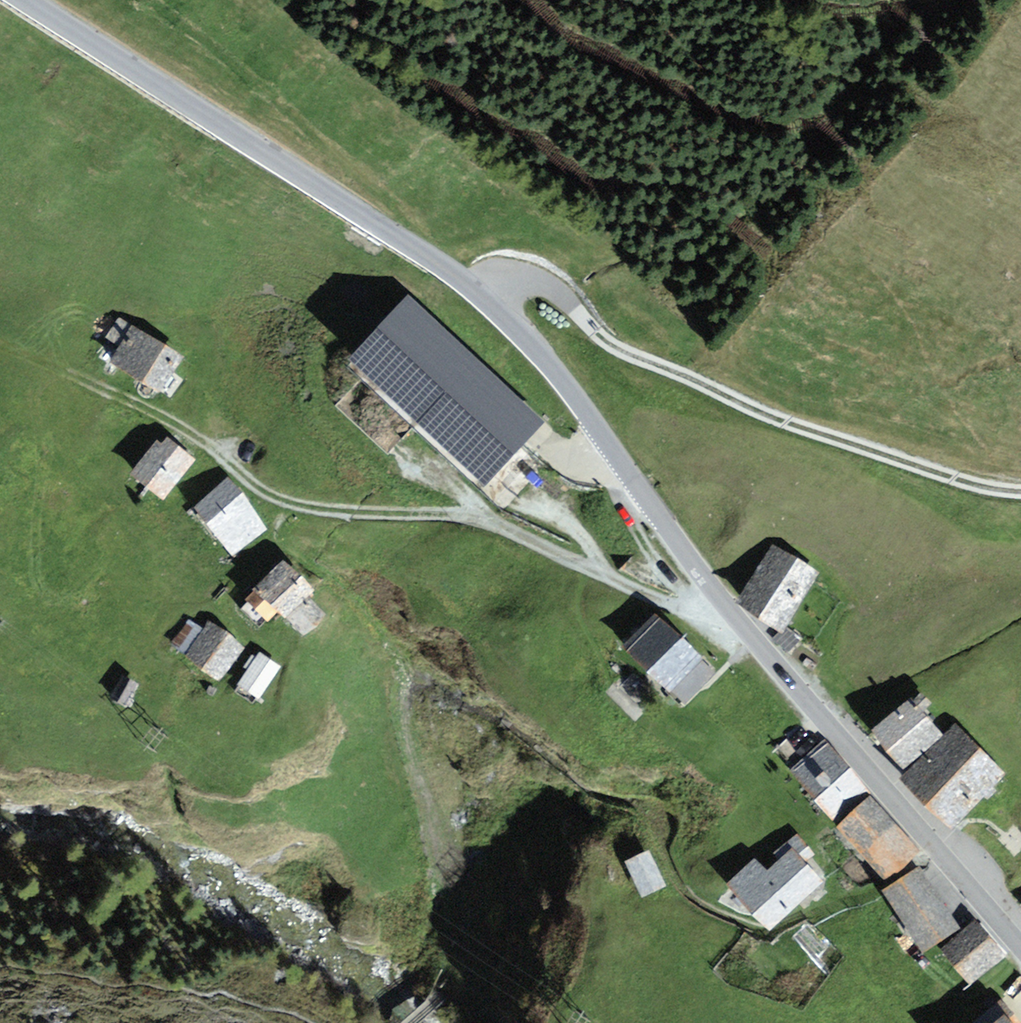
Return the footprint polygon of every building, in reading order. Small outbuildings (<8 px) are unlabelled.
[(543,423),(409,297),(351,358),(484,485),(543,423)] [(119,346),(109,361),(160,393),(184,356),(120,316),(106,337),(119,346)] [(157,439),(130,474),(164,501),(196,460),(167,437),(162,443),(157,439)] [(228,479),(192,508),(232,557),(268,528),(228,479)] [(772,545),(736,604),(783,633),(820,573),(772,545)] [(281,560),(246,601),(268,620),(277,610),(289,620),(309,596),(316,588),(281,560)] [(289,620),(305,636),(328,614),(309,596),(289,620)] [(653,613),(622,646),(684,706),(716,673),(653,613)] [(208,621),(184,656),(221,681),(245,646),(208,621)] [(258,653),(238,686),(261,700),(281,667),(258,653)] [(139,681),(120,674),(111,700),(129,707),(139,681)] [(910,698),(872,731),(903,768),(942,734),(910,698)] [(955,724),(901,779),(952,830),(1007,775),(955,724)] [(828,742),(794,771),(840,824),(875,796),(828,742)] [(840,824),(888,882),(923,853),(875,796),(840,824)] [(755,858),(727,884),(770,930),(823,881),(806,862),(815,854),(796,834),(774,854),(779,860),(767,871),(755,858)] [(649,850),(624,862),(642,898),(667,885),(649,850)] [(920,866),(882,890),(923,953),(960,929),(920,866)] [(975,919),(941,949),(972,985),(1007,956),(975,919)] [(972,1022),(1012,1022),(1008,1017),(1013,1013),(1001,998),(972,1022)]
